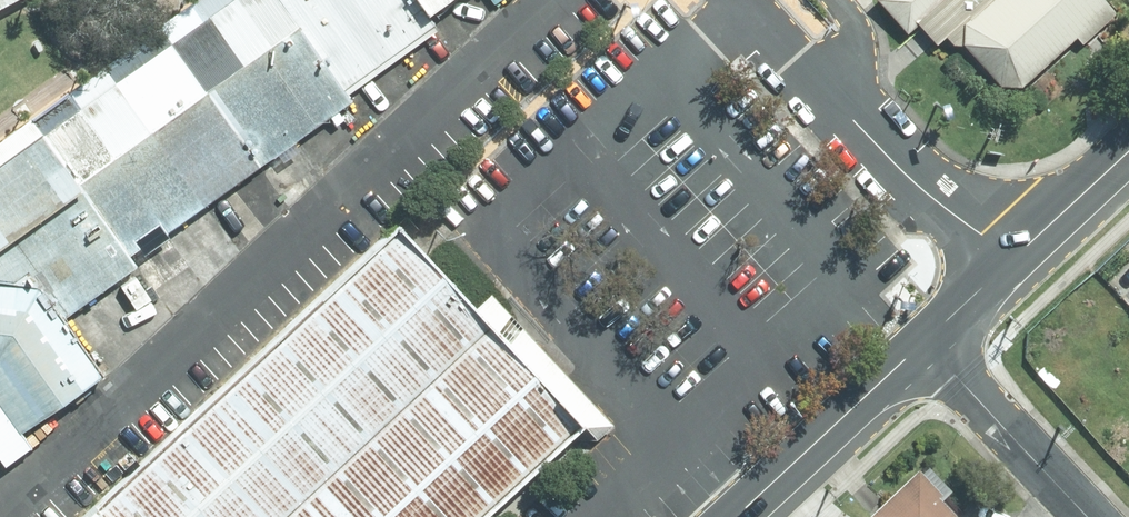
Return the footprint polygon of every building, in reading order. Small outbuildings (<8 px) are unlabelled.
[(40,287),(66,317),(435,26),(431,17),(454,0),(243,0),(0,172),(0,282),(40,287)] [(17,0),(0,0),(0,9),(17,0)] [(931,55),(947,39),(1010,106),(1115,8),(1107,0),(879,0),(931,55)] [(401,227),(68,516),(488,516),(586,428),(401,227)] [(103,372),(66,317),(40,287),(0,282),(0,448),(103,372)] [(918,467),(869,513),(873,516),(958,516),(937,495),(941,491),(918,467)]
